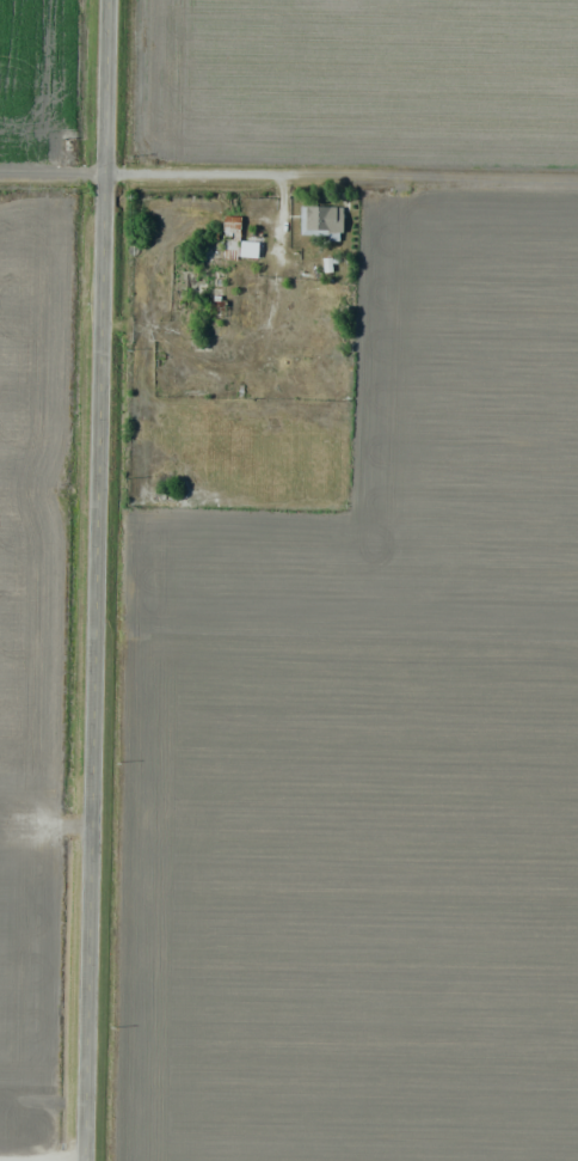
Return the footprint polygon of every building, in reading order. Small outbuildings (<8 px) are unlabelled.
[(343,206),(302,206),(302,239),(343,239),(343,206)] [(241,216),(224,216),(222,258),(262,259),(263,237),(240,236),(241,216)]
